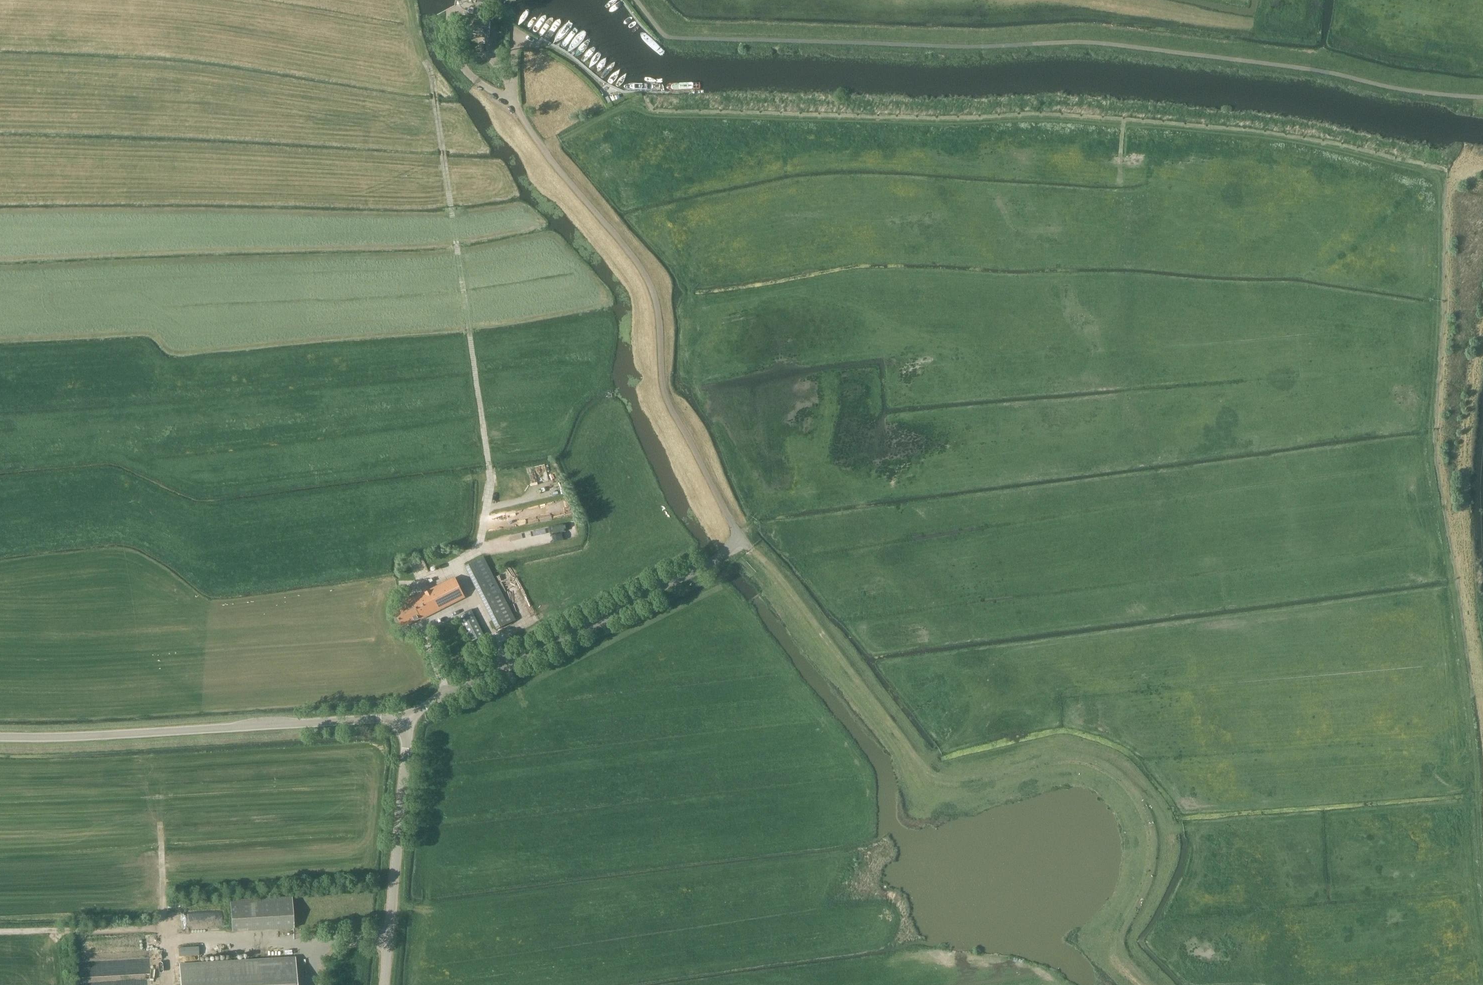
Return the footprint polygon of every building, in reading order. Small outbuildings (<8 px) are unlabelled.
[(473,35),(490,35),(490,22),(474,22),(473,35)] [(497,630),(515,621),(484,558),(465,567),(497,630)] [(455,578),(411,600),(413,605),(395,614),(402,627),(420,618),(421,619),(465,597),(455,578)] [(471,609),(458,616),(472,642),(484,636),(471,609)] [(232,931),(293,928),(291,897),(231,901),(232,931)] [(199,946),(179,947),(179,957),(199,955),(199,946)] [(295,958),(180,965),(181,984),(296,984),(295,958)]
